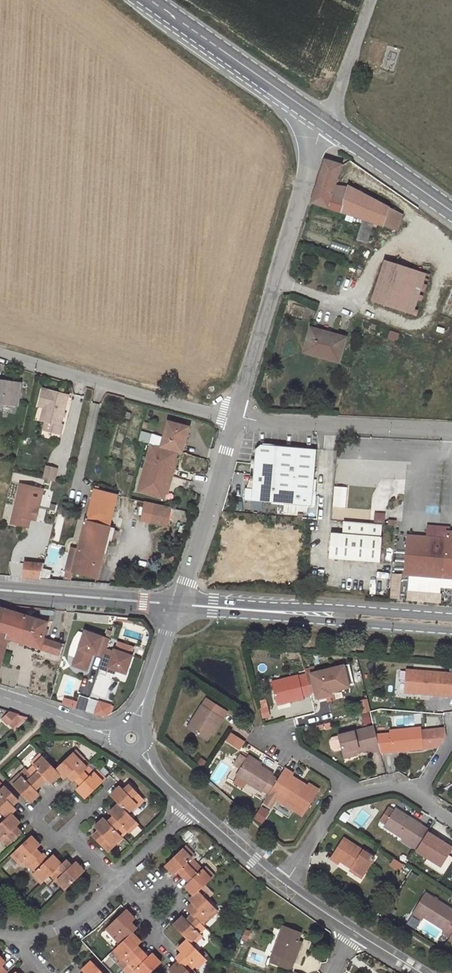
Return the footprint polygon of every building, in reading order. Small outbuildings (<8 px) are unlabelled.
[(324,159),(310,203),(362,220),(356,241),(367,245),(374,225),(397,233),(403,214),(357,189),(348,185),(347,188),(337,185),(344,165),(324,159)] [(425,274),(383,260),(370,301),(412,315),(425,274)] [(441,314),(451,317),(451,286),(449,285),(441,314)] [(310,325),(302,352),(339,362),(346,336),(310,325)] [(18,401),(21,382),(0,379),(0,402),(17,404),(18,401)] [(38,405),(44,407),(48,407),(45,421),(43,430),(61,434),(63,424),(61,424),(68,394),(42,388),(38,405)] [(191,429),(170,423),(163,447),(178,453),(184,454),(191,429)] [(163,447),(152,444),(137,492),(163,500),(168,484),(170,485),(175,469),(173,469),(178,453),(163,447)] [(247,500),(278,502),(278,490),(313,492),(316,450),(263,446),(258,453),(254,488),(248,488),(247,500)] [(56,469),(46,467),(43,479),(53,481),(56,469)] [(44,491),(21,485),(13,524),(29,528),(31,520),(34,507),(40,508),(44,491)] [(332,486),(332,508),(345,508),(345,487),(332,486)] [(278,490),(278,502),(285,503),(295,503),(301,504),(311,504),(313,492),(278,490)] [(79,548),(103,555),(118,497),(93,491),(79,548)] [(167,527),(171,507),(145,502),(141,522),(167,527)] [(40,508),(34,507),(31,520),(37,521),(40,508)] [(382,537),(383,525),(382,525),(346,521),(344,533),(382,537)] [(344,533),(333,532),(331,557),(381,562),(382,537),(344,533)] [(409,537),(407,574),(451,578),(451,533),(435,532),(434,539),(409,537)] [(184,546),(186,541),(178,538),(177,544),(184,546)] [(103,555),(79,548),(73,573),(97,580),(103,555)] [(44,564),(35,563),(25,562),(25,578),(40,579),(44,564)] [(7,643),(9,639),(11,631),(1,628),(6,611),(0,609),(0,641),(7,643)] [(47,621),(6,611),(1,628),(11,631),(9,639),(60,653),(62,645),(43,639),(47,621)] [(76,661),(90,665),(94,653),(105,657),(111,641),(111,639),(86,631),(76,661)] [(105,657),(101,669),(112,672),(113,669),(120,671),(128,674),(137,648),(118,642),(118,644),(111,641),(105,657)] [(312,673),(308,676),(312,692),(316,690),(319,695),(332,692),(332,688),(349,684),(344,660),(311,668),(312,673)] [(76,661),(75,665),(89,670),(90,665),(76,661)] [(451,691),(451,671),(410,666),(408,686),(451,691)] [(3,682),(15,683),(17,670),(5,668),(3,682)] [(290,697),(291,700),(306,696),(305,694),(312,692),(308,676),(301,678),(301,674),(275,681),(279,700),(290,697)] [(106,718),(110,706),(80,695),(75,709),(103,718),(106,718)] [(227,709),(206,697),(188,725),(207,737),(217,722),(219,723),(227,709)] [(373,709),(370,697),(362,699),(365,711),(373,709)] [(61,704),(75,709),(77,704),(63,699),(61,704)] [(266,706),(257,709),(261,719),(269,717),(266,706)] [(12,712),(4,719),(9,725),(20,714),(12,712)] [(382,748),(378,732),(376,723),(333,735),(332,740),(334,748),(338,750),(342,748),(344,754),(369,747),(370,750),(382,748)] [(389,731),(378,732),(382,748),(383,751),(392,750),(392,746),(407,744),(407,748),(422,747),(421,728),(421,725),(388,727),(389,731)] [(448,725),(421,728),(422,747),(441,745),(449,731),(448,725)] [(245,740),(230,731),(225,738),(240,748),(245,740)] [(71,774),(77,781),(89,770),(82,764),(85,761),(75,752),(55,771),(60,775),(64,780),(68,777),(71,774)] [(241,765),(247,756),(242,752),(236,761),(241,765)] [(270,791),(279,776),(274,773),(275,771),(249,754),(247,756),(241,765),(237,772),(264,789),(265,788),(270,791)] [(45,779),(47,782),(51,785),(60,775),(55,771),(41,756),(32,766),(34,769),(30,772),(41,783),(45,779)] [(279,776),(270,791),(278,797),(303,813),(319,789),(308,782),(305,786),(290,776),(293,772),(285,767),(279,776)] [(89,770),(77,781),(81,786),(76,791),(86,801),(101,787),(102,788),(107,784),(96,772),(92,775),(89,770)] [(41,783),(30,772),(25,779),(21,776),(12,784),(32,804),(39,797),(33,790),(41,783)] [(6,789),(1,794),(0,794),(0,814),(8,822),(14,818),(19,812),(15,808),(12,804),(17,800),(6,789)] [(278,797),(270,791),(264,800),(273,805),(278,797)] [(116,803),(119,805),(132,818),(141,810),(144,814),(150,807),(138,794),(132,799),(126,793),(116,803)] [(115,821),(110,826),(120,836),(125,831),(128,834),(138,824),(132,818),(119,805),(110,815),(114,818),(115,821)] [(406,833),(420,842),(430,829),(431,827),(399,806),(397,809),(391,805),(383,817),(389,821),(387,824),(404,835),(406,833)] [(266,810),(260,806),(253,817),(259,821),(266,810)] [(338,820),(346,823),(349,815),(341,812),(338,820)] [(8,822),(0,829),(0,844),(3,842),(8,848),(19,838),(15,833),(19,830),(21,826),(14,818),(8,822)] [(95,829),(98,833),(102,836),(95,842),(106,853),(113,847),(111,845),(120,836),(110,826),(104,820),(95,829)] [(430,829),(420,842),(417,847),(444,864),(451,850),(451,843),(430,829)] [(406,833),(404,835),(402,837),(417,847),(420,842),(406,833)] [(341,859),(352,866),(364,873),(375,856),(344,836),(331,856),(339,862),(341,859)] [(29,842),(12,858),(21,868),(25,865),(29,871),(32,869),(42,859),(38,853),(42,848),(34,841),(29,842)] [(192,855),(183,847),(165,867),(174,876),(179,872),(183,877),(195,865),(189,859),(192,855)] [(50,880),(63,868),(54,858),(49,862),(44,857),(42,859),(32,869),(36,874),(32,879),(42,888),(50,880)] [(195,865),(183,877),(189,884),(186,888),(194,897),(200,892),(215,877),(205,868),(201,872),(195,865)] [(59,882),(67,892),(85,876),(76,866),(72,869),(68,874),(63,868),(50,880),(55,884),(59,882)] [(364,873),(352,866),(351,869),(362,876),(364,873)] [(48,888),(40,895),(45,901),(53,894),(48,888)] [(451,933),(451,903),(430,889),(418,908),(444,927),(442,931),(450,936),(451,933)] [(200,892),(194,897),(189,901),(191,904),(186,911),(192,917),(200,924),(207,917),(211,920),(220,910),(200,892)] [(106,932),(121,947),(133,934),(136,932),(131,926),(135,922),(126,913),(106,932)] [(200,924),(192,917),(187,924),(181,917),(173,926),(187,941),(192,946),(201,937),(197,932),(201,926),(200,924)] [(299,934),(278,925),(266,952),(270,954),(268,961),(286,969),(290,960),(293,962),(301,943),(296,940),(299,934)] [(131,966),(142,955),(137,950),(141,944),(133,934),(121,947),(113,954),(121,963),(125,960),(131,966)] [(192,946),(187,941),(179,950),(181,955),(176,960),(178,963),(188,972),(194,965),(198,970),(206,961),(192,946)] [(142,955),(131,966),(137,972),(136,972),(153,972),(161,965),(152,955),(148,960),(142,955)] [(92,963),(83,972),(102,972),(92,963)] [(178,963),(174,969),(168,972),(170,972),(189,972),(188,972),(178,963)]
